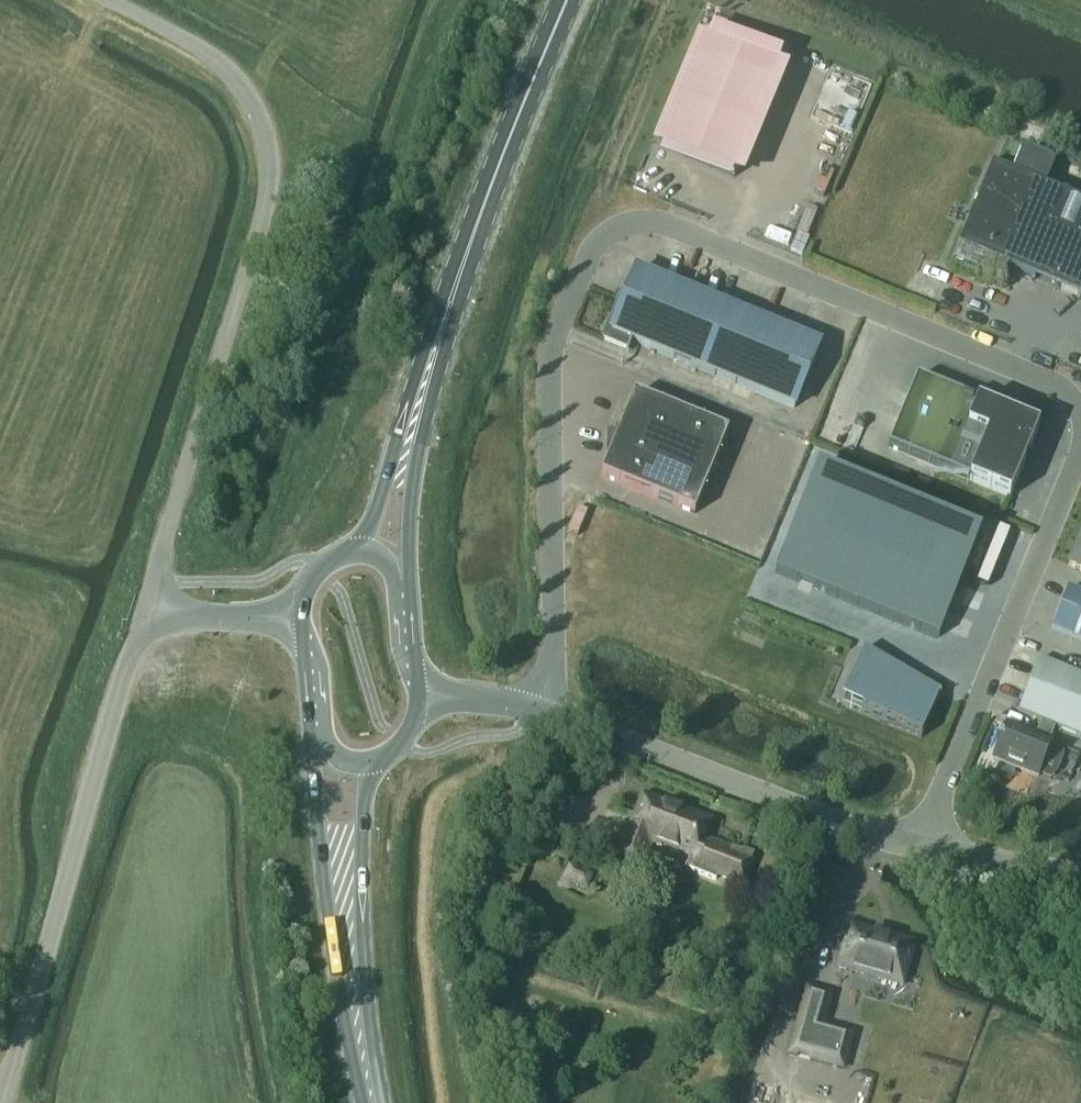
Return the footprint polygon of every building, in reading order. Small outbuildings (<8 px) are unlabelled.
[(675,100),(656,145),(661,147),(661,148),(662,148),(733,177),(734,178),(734,177),(780,67),(780,66),(779,66),(708,36),(707,36),(707,37),(680,102),(675,100)] [(850,131),(870,82),(829,66),(809,114),(850,131)] [(958,249),(1007,269),(1080,299),(1080,297),(1080,204),(1045,189),(1055,163),(1006,143),(996,168),(992,167),(958,249)] [(1069,160),(1068,163),(1080,168),(1080,160),(1071,156),(1069,160)] [(794,408),(820,346),(636,272),(627,294),(622,307),(616,305),(611,319),(603,339),(627,349),(626,351),(627,352),(631,342),(794,408)] [(888,448),(892,449),(1010,498),(1038,428),(977,403),(976,403),(916,378),(888,448)] [(610,432),(610,449),(610,456),(606,464),(601,476),(694,515),(728,433),(634,395),(618,435),(610,432)] [(817,469),(775,571),(938,638),(980,535),(817,469)] [(1080,572),(1080,537),(1069,567),(1080,572)] [(1067,590),(1051,631),(1080,643),(1080,596),(1067,590)] [(884,638),(880,650),(933,672),(937,661),(884,638)] [(860,682),(850,708),(861,713),(861,714),(921,738),(940,692),(916,678),(902,673),(903,671),(864,649),(852,679),(860,682)] [(993,760),(1037,778),(1051,742),(1049,741),(1055,727),(1080,738),(1080,676),(1039,660),(1018,712),(1041,722),(1035,736),(1007,724),(993,760)] [(627,827),(615,860),(641,870),(651,844),(689,858),(685,869),(717,882),(719,877),(742,886),(753,855),(742,851),(741,853),(732,849),(731,852),(727,850),(728,848),(699,837),(706,819),(644,796),(632,829),(627,827)] [(570,869),(565,883),(586,890),(591,877),(570,869)] [(850,926),(838,968),(902,986),(914,944),(890,937),(891,934),(874,930),(873,932),(850,926)] [(852,1035),(822,1027),(831,995),(807,988),(789,1054),(842,1069),(852,1035)]
